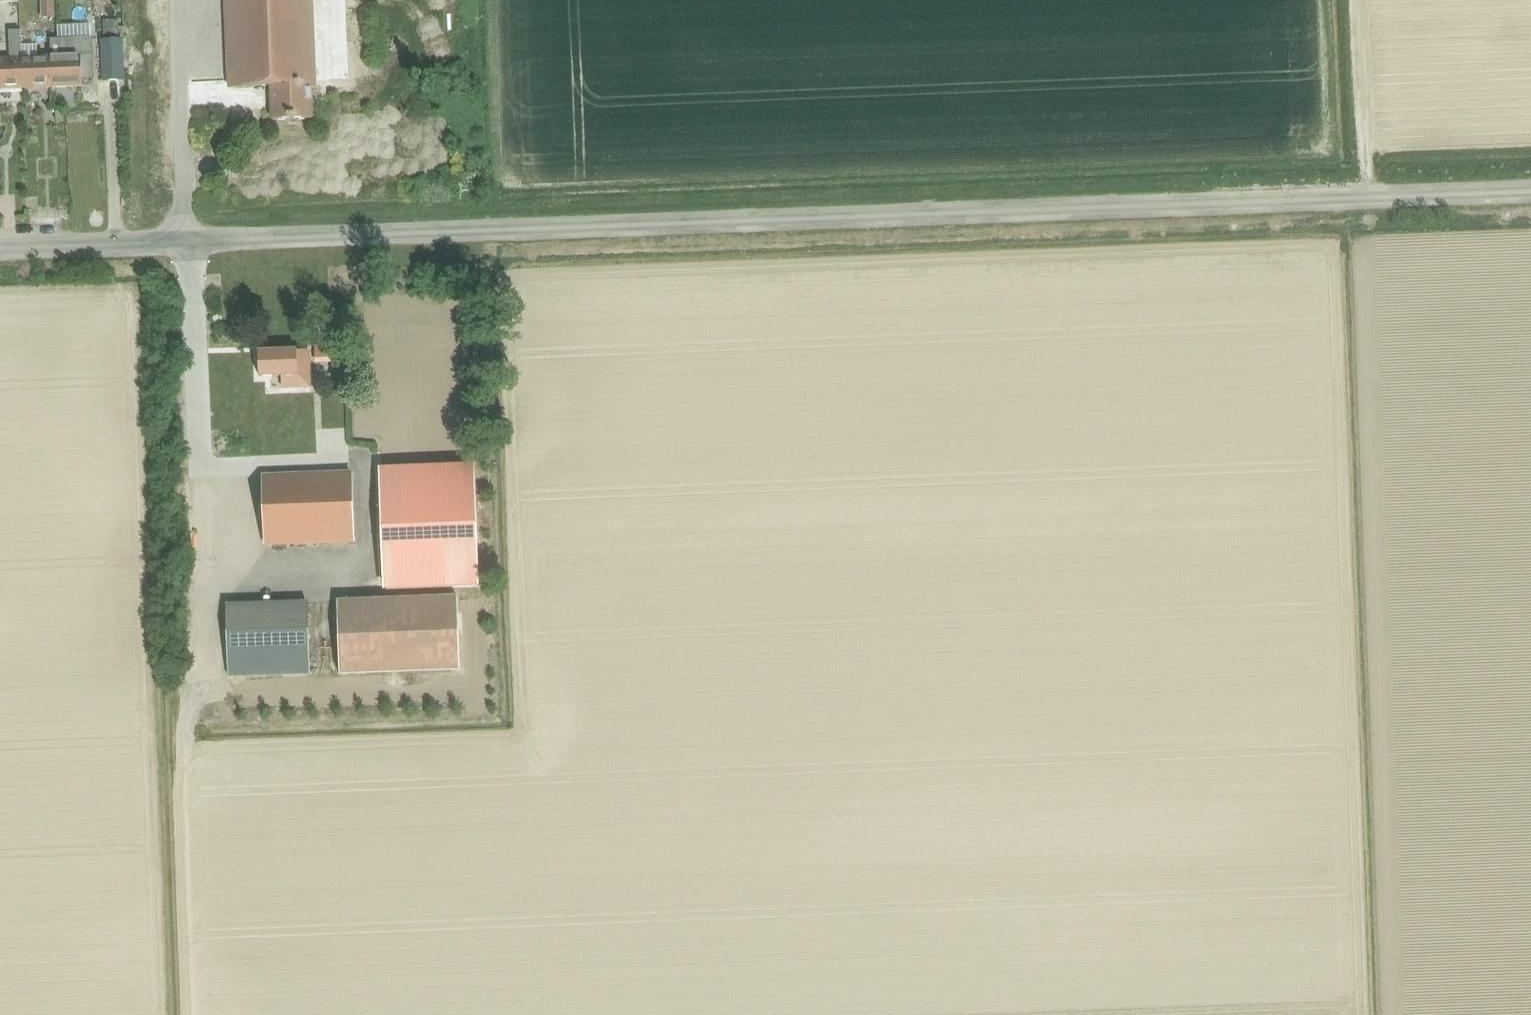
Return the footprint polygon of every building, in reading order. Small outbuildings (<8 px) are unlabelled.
[(315,88),(311,0),(225,0),(228,87),(271,86),(272,121),(311,119),(310,89),(315,88)] [(49,1),(37,2),(37,18),(49,18),(49,1)] [(51,88),(80,86),(78,29),(48,30),(51,88)] [(22,89),(51,88),(48,30),(32,31),(33,57),(20,57),(22,89)] [(20,52),(19,31),(9,32),(10,58),(0,59),(0,90),(22,89),(20,57),(20,52)] [(309,388),(308,371),(307,352),(296,352),(257,353),(258,377),(281,377),(281,389),(309,388)] [(471,465),(381,468),(386,590),(476,586),(471,465)] [(263,545),(351,542),(349,473),(261,476),(263,545)] [(335,601),(337,674),(457,670),(455,598),(335,601)] [(227,678),(309,675),(307,602),(224,604),(227,678)]
